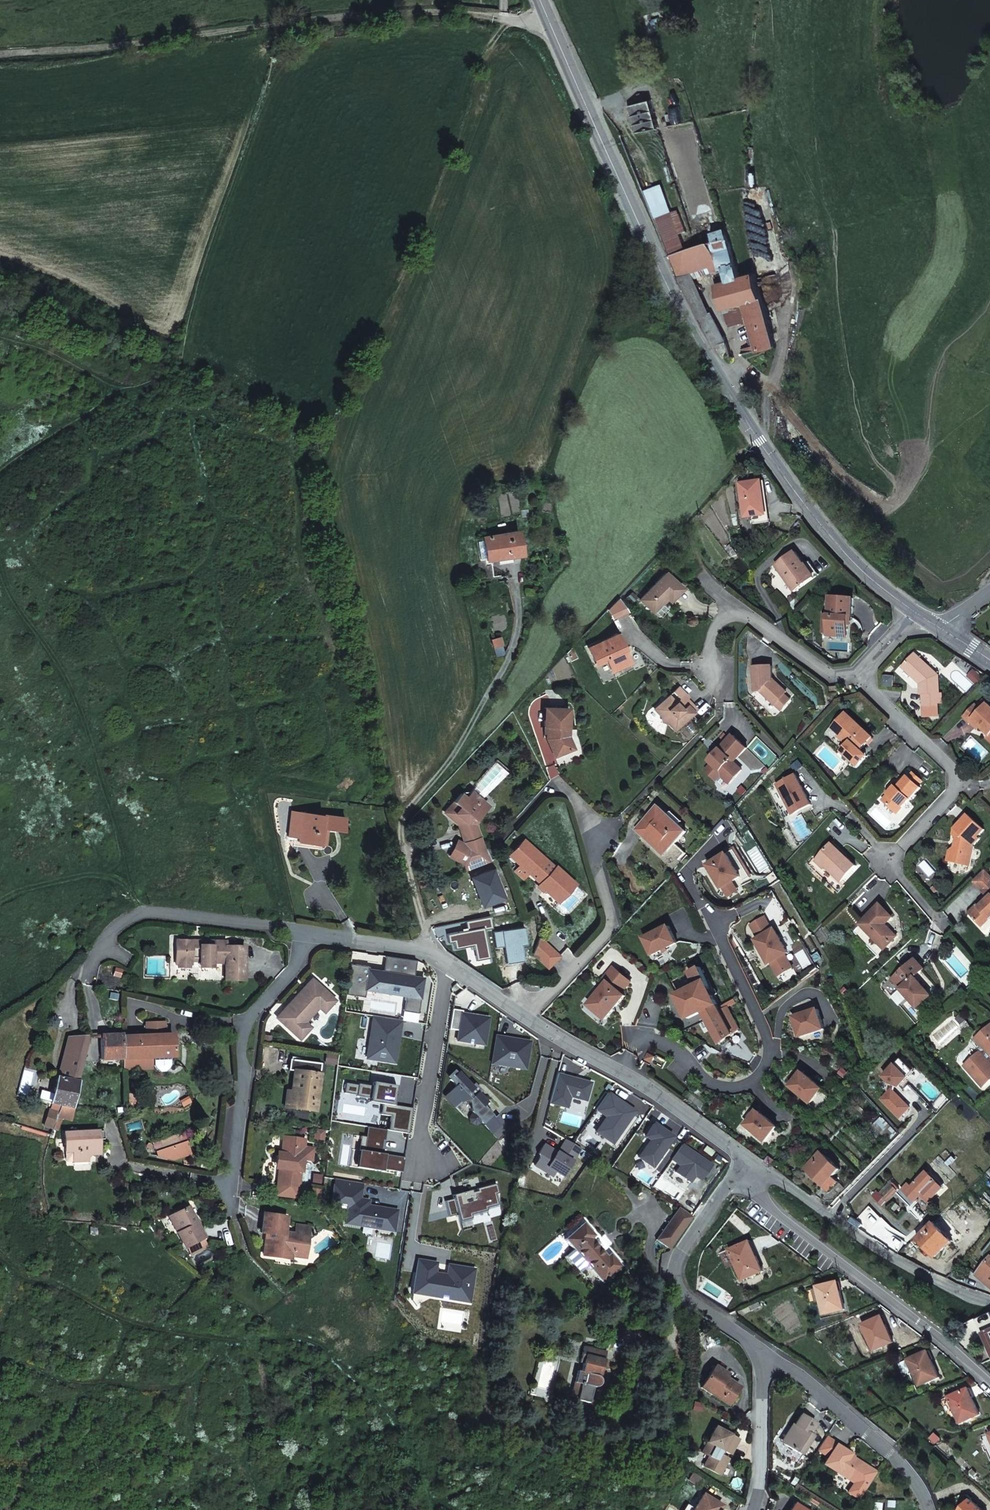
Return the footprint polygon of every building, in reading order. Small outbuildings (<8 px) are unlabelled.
[(628,106),(636,132),(658,128),(650,99),(628,106)] [(727,282),(739,278),(725,228),(712,233),(714,241),(710,242),(716,253),(720,271),(724,270),(727,282)] [(710,242),(696,247),(671,255),(670,255),(676,275),(688,273),(690,272),(710,266),(712,274),(720,271),(716,253),(710,242)] [(702,326),(709,322),(688,273),(676,275),(678,282),(702,326)] [(775,346),(756,279),(755,274),(739,278),(727,282),(716,284),(728,327),(749,321),(754,338),(749,339),(751,347),(741,349),(743,355),(775,346)] [(713,347),(725,344),(712,321),(709,322),(702,326),(713,347)] [(769,516),(765,479),(739,482),(743,519),(769,516)] [(524,556),(519,530),(484,538),(489,562),(524,556)] [(815,578),(806,565),(795,551),(776,566),(796,592),(815,578)] [(812,561),(806,565),(815,578),(821,573),(812,561)] [(665,597),(671,602),(684,587),(665,571),(640,600),(655,613),(663,605),(662,601),(665,597)] [(669,605),(671,602),(665,597),(662,601),(663,605),(669,605)] [(829,597),(829,620),(828,636),(828,638),(850,638),(851,625),(850,617),(854,617),(854,597),(829,597)] [(626,649),(619,635),(590,650),(597,664),(607,659),(614,672),(630,665),(623,651),(626,649)] [(939,677),(915,655),(903,670),(918,684),(924,686),(925,697),(923,697),(924,710),(941,709),(940,705),(944,705),(942,695),(940,695),(939,677)] [(773,679),(772,667),(753,667),(754,690),(760,690),(776,705),(788,692),(773,679)] [(681,704),(687,698),(688,696),(677,686),(655,710),(663,717),(664,724),(671,725),(678,732),(699,709),(690,701),(685,707),(681,704)] [(786,694),(776,705),(782,711),(792,700),(786,694)] [(690,701),(687,698),(681,704),(685,707),(690,701)] [(987,735),(989,738),(989,702),(976,713),(971,707),(963,713),(975,727),(978,723),(982,728),(985,726),(989,731),(986,733),(987,735)] [(572,733),(569,705),(545,708),(547,725),(550,725),(551,740),(549,741),(558,757),(577,744),(572,733)] [(832,729),(843,738),(846,734),(855,743),(866,730),(839,707),(827,720),(835,727),(832,729)] [(748,747),(733,734),(710,760),(714,765),(706,774),(716,782),(723,774),(732,782),(745,768),(736,760),(748,747)] [(846,734),(843,738),(852,747),(855,743),(846,734)] [(914,771),(909,776),(917,783),(922,779),(914,771)] [(812,804),(796,774),(776,784),(792,815),(812,804)] [(917,783),(909,776),(908,775),(883,800),(897,812),(921,787),(917,783)] [(478,798),(467,791),(462,798),(456,794),(442,816),(458,826),(464,844),(479,839),(474,827),(478,822),(475,819),(480,810),(473,805),(478,798)] [(478,798),(473,805),(480,810),(481,810),(485,803),(478,798)] [(650,835),(670,854),(688,834),(659,807),(636,834),(645,841),(650,835)] [(347,816),(297,812),(294,845),(321,848),(323,830),(345,832),(347,816)] [(986,833),(969,814),(954,829),(956,831),(953,834),(959,840),(956,846),(952,847),(947,861),(967,868),(974,848),(972,847),(979,841),(978,839),(986,833)] [(666,859),(670,854),(650,835),(645,841),(666,859)] [(479,839),(464,844),(463,844),(456,842),(452,859),(461,861),(464,870),(490,859),(486,847),(484,848),(479,839)] [(844,854),(833,842),(818,858),(841,882),(858,865),(846,852),(844,854)] [(542,890),(561,906),(579,887),(559,869),(558,871),(529,843),(513,860),(544,888),(542,890)] [(729,853),(710,864),(723,888),(743,876),(729,853)] [(497,868),(473,877),(484,907),(508,898),(497,868)] [(983,870),(971,881),(985,897),(967,914),(977,926),(986,918),(989,922),(989,877),(983,870)] [(893,917),(880,903),(860,925),(884,950),(898,937),(886,924),(893,917)] [(778,975),(793,967),(786,954),(788,952),(775,928),(773,930),(766,916),(750,925),(758,938),(755,939),(768,963),(771,962),(778,975)] [(986,918),(977,926),(981,930),(989,922),(986,918)] [(543,926),(538,943),(554,958),(564,946),(543,926)] [(669,926),(644,940),(654,957),(679,943),(669,926)] [(177,964),(190,964),(199,964),(212,965),(212,962),(225,963),(225,978),(244,978),(244,946),(235,946),(226,946),(226,941),(212,941),(212,946),(200,945),(200,948),(193,948),(193,940),(176,940),(175,964),(177,964)] [(403,1019),(418,1021),(424,976),(412,974),(414,962),(388,958),(386,971),(352,966),(349,992),(363,994),(364,988),(407,994),(403,1019)] [(926,970),(916,960),(895,981),(921,1009),(935,996),(919,978),(926,970)] [(589,1000),(605,1015),(613,1006),(610,1003),(613,999),(616,1002),(626,993),(622,990),(632,979),(616,965),(606,975),(610,979),(589,1000)] [(706,1013),(707,1015),(720,1006),(701,971),(690,976),(696,988),(689,992),(687,990),(681,993),(684,998),(678,1002),(689,1022),(694,1019),(706,1013)] [(312,978),(276,1017),(300,1039),(311,1027),(305,1022),(318,1007),(324,1012),(335,1000),(312,978)] [(707,1015),(721,1043),(741,1027),(729,1005),(722,1009),(720,1006),(707,1015)] [(485,1043),(490,1016),(454,1010),(451,1028),(458,1029),(456,1038),(485,1043)] [(819,1010),(794,1017),(800,1037),(825,1029),(819,1010)] [(366,1059),(397,1063),(403,1020),(372,1016),(366,1059)] [(149,1035),(164,1035),(163,1022),(147,1023),(148,1035),(149,1035)] [(975,1038),(981,1046),(978,1048),(980,1050),(963,1065),(981,1086),(989,1078),(989,1025),(975,1038)] [(133,1059),(150,1058),(149,1035),(148,1035),(146,1036),(146,1033),(122,1034),(122,1035),(123,1059),(123,1071),(134,1071),(133,1059)] [(174,1057),(173,1034),(164,1035),(149,1035),(150,1058),(154,1058),(170,1057),(174,1057)] [(100,1036),(101,1060),(123,1059),(122,1035),(100,1036)] [(527,1068),(531,1040),(496,1035),(492,1063),(527,1068)] [(77,1083),(89,1037),(69,1038),(58,1078),(77,1083)] [(650,1055),(645,1051),(642,1056),(647,1060),(650,1055)] [(907,1069),(892,1085),(894,1085),(911,1069),(898,1056),(896,1058),(907,1069)] [(171,1065),(170,1057),(154,1058),(154,1065),(156,1068),(160,1072),(165,1072),(169,1068),(171,1065)] [(134,1071),(151,1070),(150,1068),(150,1058),(133,1059),(134,1071)] [(876,1098),(894,1115),(904,1105),(888,1089),(890,1084),(892,1085),(907,1069),(896,1058),(878,1076),(884,1081),(882,1089),(885,1089),(876,1098)] [(294,1072),(291,1093),(296,1094),(294,1109),(315,1112),(321,1075),(319,1075),(321,1065),(295,1061),(294,1072)] [(802,1068),(789,1083),(812,1101),(825,1087),(802,1068)] [(487,1103),(457,1072),(450,1080),(456,1086),(445,1097),(455,1107),(461,1102),(462,1102),(463,1103),(464,1103),(469,1101),(472,1113),(473,1114),(471,1116),(469,1120),(471,1124),(475,1125),(480,1124),(481,1122),(487,1127),(492,1133),(501,1125),(483,1107),(487,1103)] [(593,1083),(559,1073),(550,1102),(569,1108),(572,1096),(588,1101),(593,1083)] [(78,1083),(77,1083),(58,1078),(51,1103),(61,1105),(72,1108),(72,1107),(78,1083)] [(389,1130),(409,1133),(413,1107),(395,1104),(398,1084),(374,1080),(373,1084),(345,1080),(343,1093),(371,1098),(371,1101),(384,1103),(382,1114),(392,1115),(389,1130)] [(637,1111),(610,1091),(597,1109),(608,1117),(597,1132),(613,1143),(637,1111)] [(287,1093),(285,1108),(294,1109),(296,1094),(291,1093),(287,1093)] [(72,1108),(61,1105),(57,1117),(72,1120),(75,1108),(75,1107),(72,1107),(72,1108)] [(760,1107),(746,1121),(768,1140),(781,1126),(760,1107)] [(676,1137),(655,1121),(645,1135),(651,1140),(639,1156),(654,1167),(676,1137)] [(358,1165),(402,1172),(405,1155),(385,1152),(388,1129),(368,1126),(365,1148),(360,1148),(358,1165)] [(103,1131),(69,1133),(64,1133),(65,1152),(72,1152),(73,1162),(87,1161),(86,1155),(99,1154),(98,1140),(104,1139),(103,1131)] [(280,1153),(278,1169),(279,1169),(277,1185),(299,1188),(301,1172),(302,1172),(304,1156),(303,1156),(305,1140),(283,1137),(281,1153),(280,1153)] [(143,1153),(174,1160),(192,1154),(187,1139),(143,1153)] [(715,1164),(684,1143),(673,1160),(679,1164),(674,1172),(691,1183),(696,1177),(702,1182),(715,1164)] [(707,1146),(703,1150),(711,1156),(715,1152),(707,1146)] [(844,1166),(824,1150),(807,1171),(833,1191),(842,1181),(836,1175),(844,1166)] [(914,1185),(909,1179),(902,1185),(915,1200),(925,1192),(932,1200),(945,1188),(930,1171),(925,1174),(921,1171),(914,1177),(917,1181),(914,1185)] [(345,1223),(396,1230),(399,1208),(370,1204),(370,1199),(362,1198),(364,1181),(333,1177),(329,1203),(348,1205),(345,1223)] [(499,1191),(496,1182),(454,1194),(456,1200),(448,1202),(452,1214),(459,1212),(461,1221),(474,1217),(473,1214),(488,1209),(487,1206),(497,1204),(494,1192),(499,1191)] [(880,1204),(898,1188),(893,1182),(880,1194),(876,1191),(872,1194),(880,1204)] [(317,1202),(318,1191),(311,1190),(310,1202),(317,1202)] [(733,1202),(726,1210),(731,1214),(739,1206),(733,1202)] [(172,1218),(178,1232),(176,1233),(184,1248),(185,1247),(204,1237),(205,1237),(202,1229),(199,1230),(187,1207),(170,1215),(172,1218)] [(678,1208),(656,1240),(670,1249),(692,1217),(678,1208)] [(874,1213),(864,1222),(870,1230),(880,1220),(874,1213)] [(275,1251),(292,1253),(291,1257),(305,1259),(309,1233),(309,1231),(295,1229),(295,1231),(295,1234),(285,1233),(287,1217),(263,1214),(261,1233),(266,1234),(269,1235),(269,1239),(265,1238),(263,1256),(275,1258),(275,1251)] [(951,1231),(940,1218),(918,1236),(934,1256),(952,1241),(947,1234),(951,1231)] [(565,1239),(603,1283),(619,1269),(622,1266),(610,1253),(607,1256),(592,1239),(595,1236),(584,1223),(565,1239)] [(209,1246),(204,1237),(185,1247),(189,1256),(209,1246)] [(755,1256),(750,1242),(729,1251),(742,1280),(763,1272),(756,1256),(755,1256)] [(275,1258),(291,1260),(291,1257),(292,1253),(275,1251),(275,1258)] [(471,1304),(477,1268),(419,1258),(412,1294),(471,1304)] [(980,1274),(989,1284),(989,1262),(980,1274)] [(840,1291),(838,1282),(817,1287),(820,1301),(823,1314),(845,1309),(840,1291)] [(820,1301),(817,1290),(807,1292),(810,1303),(820,1301)] [(958,1327),(963,1340),(986,1331),(989,1341),(989,1314),(958,1327)] [(886,1325),(882,1316),(862,1325),(873,1350),(893,1342),(887,1325),(886,1325)] [(602,1350),(582,1346),(578,1362),(582,1363),(580,1372),(576,1371),(574,1382),(580,1384),(576,1400),(589,1402),(592,1386),(594,1386),(596,1386),(596,1385),(598,1384),(599,1383),(600,1382),(600,1381),(600,1380),(600,1379),(599,1377),(597,1376),(599,1369),(601,1369),(603,1358),(601,1358),(602,1350)] [(931,1360),(928,1351),(908,1360),(919,1386),(939,1377),(932,1360),(931,1360)] [(718,1368),(714,1374),(727,1382),(728,1380),(730,1376),(718,1368)] [(727,1382),(714,1374),(704,1390),(731,1407),(742,1388),(728,1380),(727,1382)] [(574,1382),(573,1382),(570,1398),(576,1400),(580,1384),(574,1382)] [(971,1397),(968,1389),(948,1397),(959,1423),(979,1415),(972,1397),(971,1397)] [(800,1414),(793,1427),(796,1428),(785,1447),(801,1457),(812,1439),(809,1436),(816,1424),(800,1414)] [(796,1428),(793,1427),(791,1425),(780,1444),(785,1447),(796,1428)] [(722,1449),(728,1452),(731,1454),(738,1438),(714,1426),(702,1451),(711,1455),(705,1467),(720,1475),(728,1458),(725,1456),(720,1454),(722,1449)] [(838,1445),(827,1438),(819,1450),(831,1457),(838,1445)] [(853,1454),(838,1445),(825,1466),(856,1485),(850,1494),(859,1499),(877,1472),(867,1467),(852,1457),(853,1454)] [(695,1509),(722,1509),(723,1508),(704,1497),(695,1509)] [(970,1500),(961,1509),(980,1509),(970,1500)]
